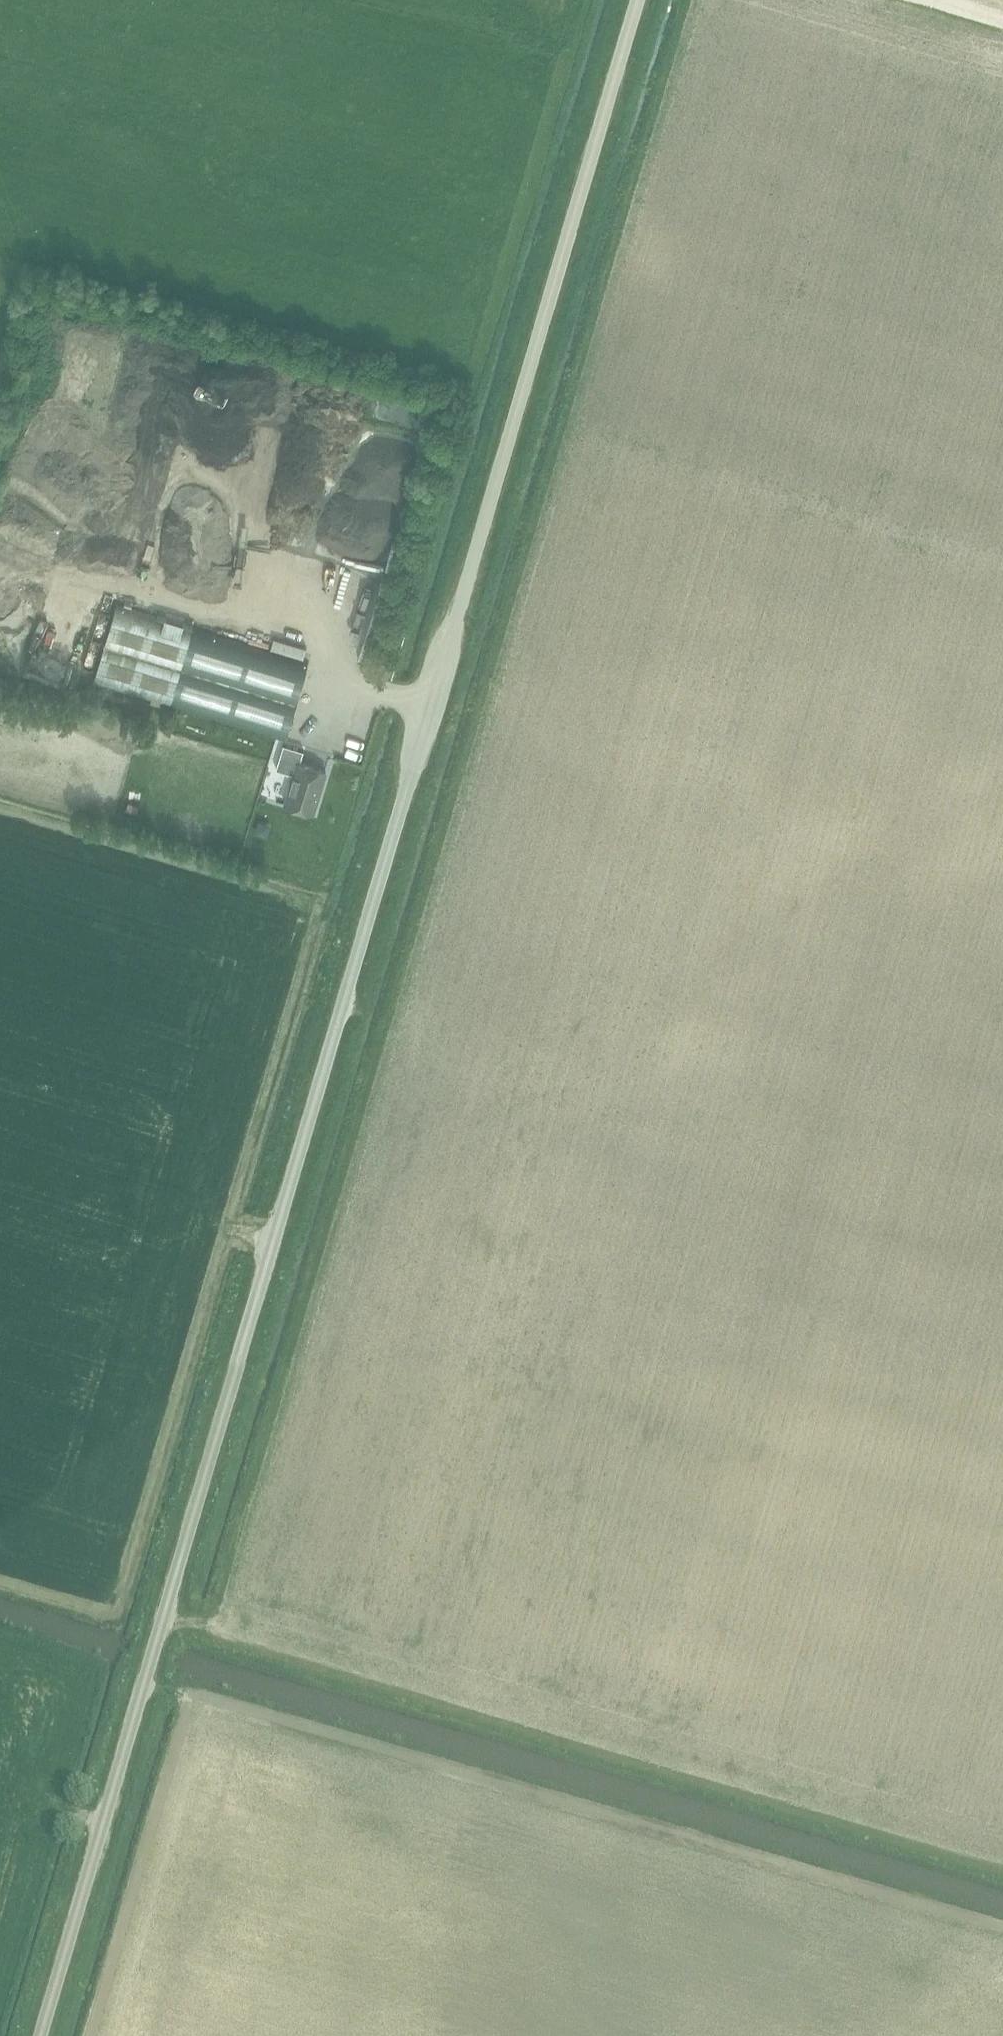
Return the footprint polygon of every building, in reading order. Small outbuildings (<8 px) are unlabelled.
[(94,683),(171,706),(286,741),(310,663),(118,605),(94,683)] [(299,762),(286,803),(314,812),(327,771),(299,762)] [(259,820),(255,833),(267,836),(271,823),(259,820)]
